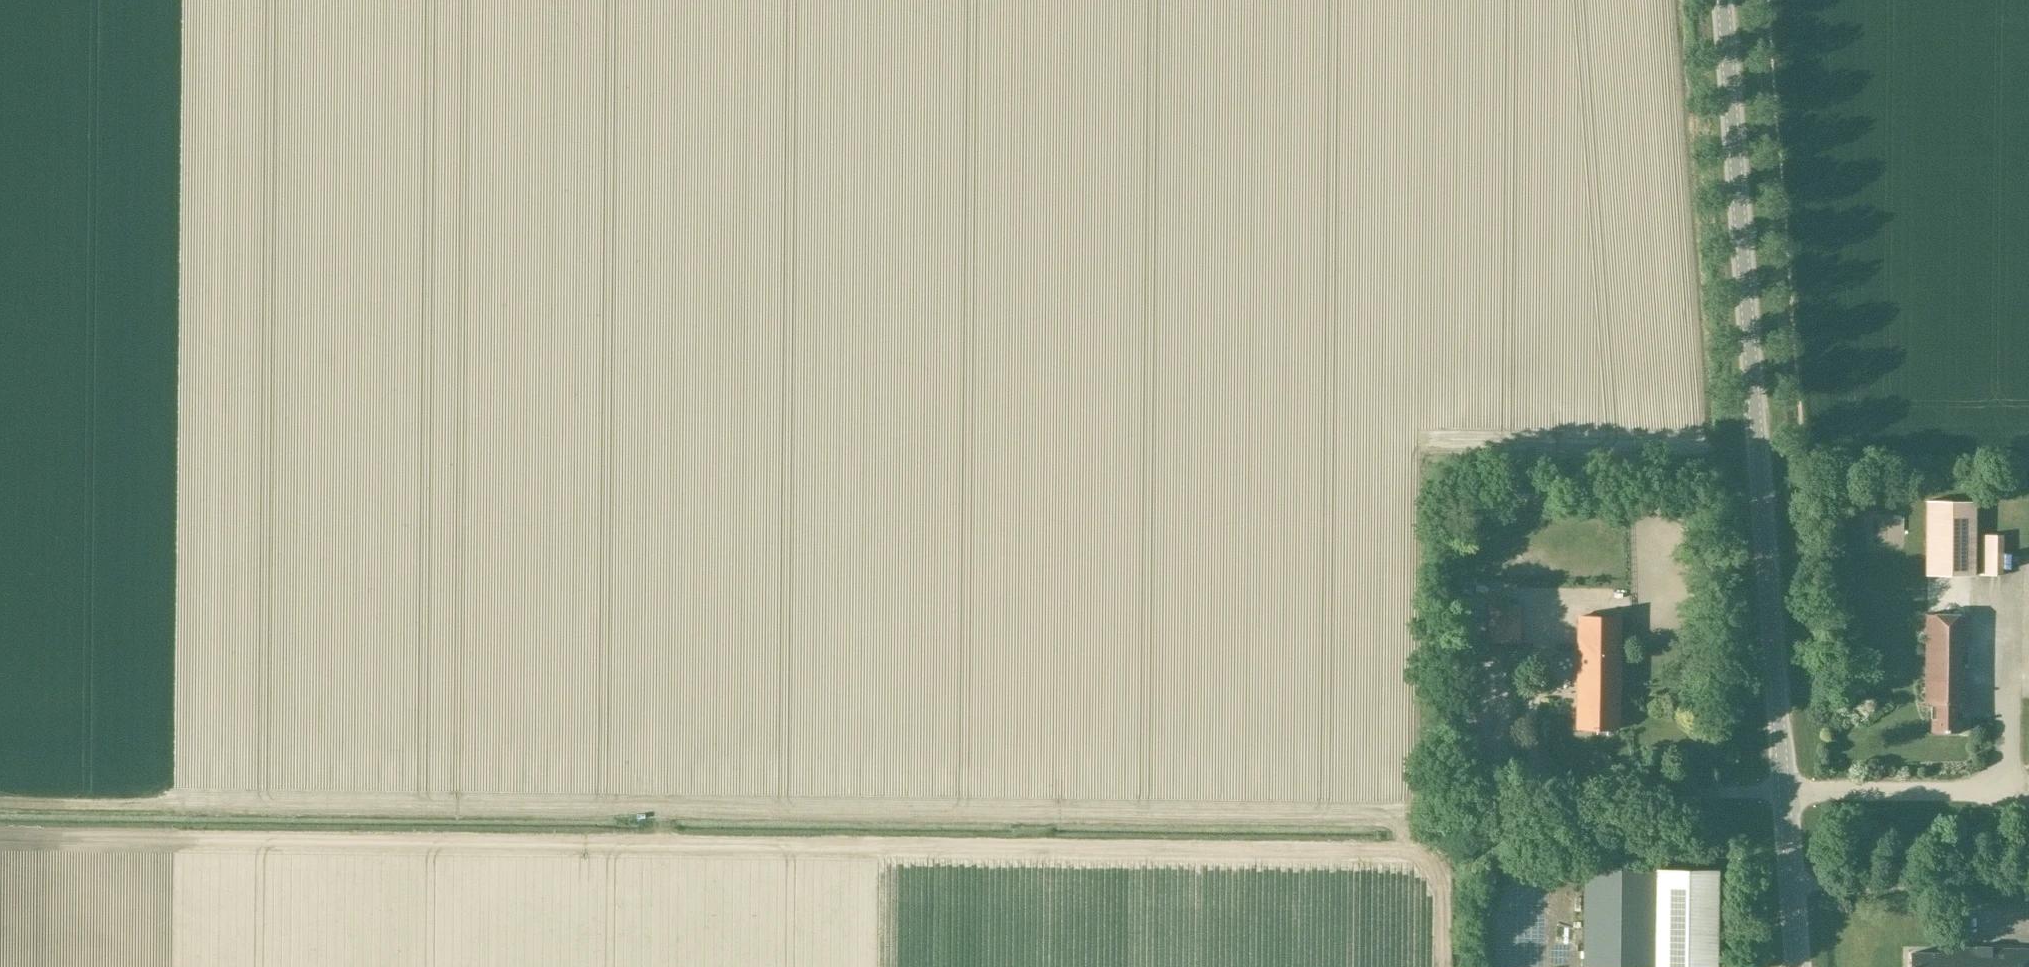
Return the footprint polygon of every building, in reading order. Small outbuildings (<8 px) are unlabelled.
[(1975,576),(1976,502),(1926,502),(1926,576),(1975,576)] [(2002,576),(2003,536),(1981,536),(1981,576),(2002,576)] [(1519,645),(1520,605),(1490,604),(1490,645),(1519,645)] [(1966,652),(1966,614),(1926,614),(1926,704),(1932,704),(1932,732),(1950,732),(1950,733),(1959,733),(1959,734),(1960,734),(1960,712),(1966,712),(1966,668),(1967,668),(1967,651),(1966,652)] [(1578,670),(1578,730),(1617,730),(1618,618),(1578,618),(1578,654),(1577,654),(1577,670),(1578,670)] [(1550,663),(1566,664),(1566,649),(1550,649),(1550,663)] [(1583,966),(1717,966),(1719,870),(1585,868),(1583,966)] [(2027,950),(1991,949),(1991,948),(1975,948),(1975,949),(1939,949),(1939,954),(1911,954),(1910,966),(2027,966),(2027,950)]
